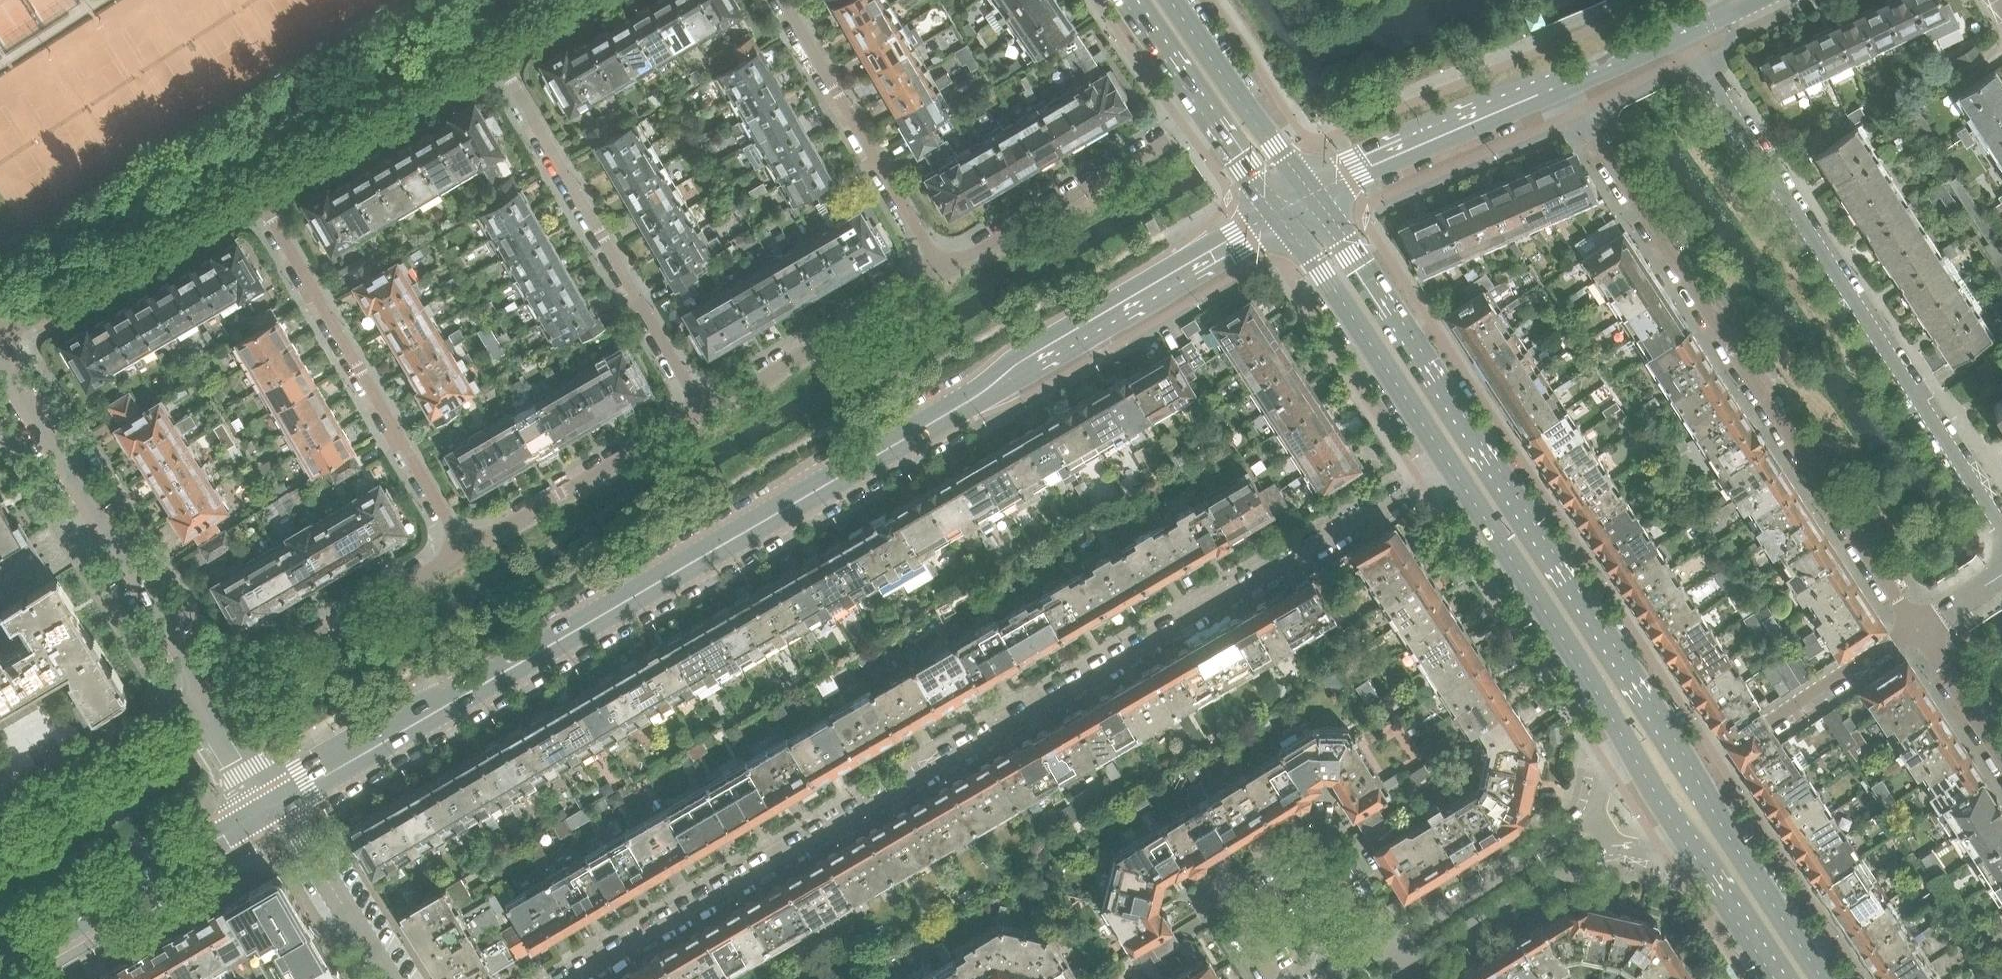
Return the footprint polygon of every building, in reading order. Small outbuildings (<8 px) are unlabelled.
[(686,19),(683,19),(677,10),(679,6),(675,0),(659,0),(658,1),(659,3),(652,8),(658,19),(657,21),(662,31),(665,31),(676,51),(697,39),(686,19)] [(707,7),(703,7),(699,0),(675,0),(679,6),(677,10),(683,19),(686,19),(697,39),(718,27),(707,7)] [(703,7),(707,7),(718,27),(741,14),(738,8),(739,8),(735,0),(699,0),(703,7)] [(832,10),(833,10),(848,0),(826,0),(832,10)] [(887,0),(848,0),(833,10),(836,16),(837,16),(839,19),(840,19),(844,27),(849,28),(849,29),(862,21),(862,17),(870,12),(874,14),(890,5),(887,0)] [(1024,0),(989,0),(994,7),(991,9),(997,18),(1024,0)] [(1059,7),(1058,5),(1058,2),(1056,0),(1024,0),(997,18),(1003,26),(1005,30),(1008,28),(1015,38),(1059,7)] [(1910,0),(1888,0),(1885,1),(1885,5),(1884,5),(1901,40),(1924,29),(1910,0)] [(1940,0),(1910,0),(1924,29),(1949,17),(1940,0)] [(887,35),(902,26),(890,5),(874,14),(870,12),(862,17),(862,21),(849,29),(853,35),(852,39),(852,40),(857,48),(861,49),(862,51),(875,43),(875,39),(883,33),(887,35)] [(1901,40),(1884,5),(1873,11),(1870,9),(1862,13),(1861,16),(1859,17),(1877,52),(1901,40)] [(676,51),(665,31),(662,31),(657,21),(658,19),(652,8),(650,9),(649,6),(637,13),(638,15),(631,20),(637,31),(636,33),(642,43),(644,43),(656,63),(676,51)] [(1054,43),(1074,29),(1067,19),(1067,15),(1063,10),(1060,9),(1059,7),(1015,38),(1022,48),(1020,50),(1027,61),(1054,43)] [(1546,24),(1540,12),(1525,19),(1531,30),(1546,24)] [(1877,52),(1859,17),(1849,22),(1846,20),(1838,24),(1837,28),(1836,28),(1853,63),(1877,52)] [(656,63),(644,43),(642,43),(636,33),(637,31),(631,20),(629,21),(628,18),(616,25),(618,28),(610,32),(616,42),(614,45),(620,55),(624,56),(634,74),(635,75),(656,63)] [(969,22),(962,28),(968,38),(976,33),(969,22)] [(874,71),(915,48),(902,26),(887,35),(883,33),(875,39),(875,43),(862,51),(865,57),(864,61),(869,69),(873,70),(874,71)] [(1853,63),(1836,28),(1825,34),(1822,32),(1813,36),(1813,39),(1811,40),(1828,75),(1853,63)] [(1074,29),(1054,43),(1057,47),(1054,49),(1067,69),(1072,66),(1080,79),(1090,74),(1092,77),(1102,71),(1097,63),(1103,59),(1098,52),(1092,56),(1077,33),(1074,29)] [(634,74),(624,56),(620,55),(614,45),(616,42),(610,32),(609,33),(607,30),(596,37),(597,40),(589,44),(596,55),(594,58),(599,67),(603,67),(614,88),(635,75),(634,74)] [(760,51),(758,47),(752,36),(730,49),(739,63),(760,51)] [(1828,75),(1811,40),(1800,45),(1798,43),(1789,47),(1789,50),(1786,52),(1803,86),(1828,75)] [(614,88),(603,67),(599,67),(594,58),(596,55),(589,44),(588,45),(587,43),(575,49),(576,52),(569,56),(579,74),(594,99),(614,88)] [(1963,71),(1984,58),(1975,45),(1955,58),(1963,71)] [(934,64),(954,53),(951,47),(931,59),(934,64)] [(911,77),(928,68),(915,48),(874,71),(874,72),(873,76),(878,84),(882,86),(886,92),(899,84),(903,86),(911,81),(911,77)] [(989,57),(983,49),(976,54),(981,62),(989,57)] [(594,99),(579,74),(569,56),(566,51),(543,64),(546,69),(545,70),(552,82),(553,81),(561,96),(560,97),(567,108),(568,107),(571,113),(594,99)] [(770,75),(769,74),(770,70),(766,62),(764,58),(765,58),(761,51),(760,51),(739,63),(714,78),(727,99),(744,89),(744,85),(753,80),(756,82),(770,75)] [(1803,86),(1786,52),(1777,56),(1774,55),(1765,59),(1765,62),(1763,63),(1763,65),(1762,70),(1765,77),(1769,78),(1779,98),(1803,86)] [(722,68),(715,54),(709,58),(716,71),(722,68)] [(974,59),(967,63),(972,71),(978,67),(974,59)] [(1010,73),(1021,65),(1018,60),(1006,67),(1010,73)] [(703,77),(697,66),(689,71),(695,82),(703,77)] [(924,99),(941,89),(953,82),(947,72),(935,80),(932,74),(928,68),(911,77),(911,81),(903,86),(899,84),(886,92),(887,93),(885,97),(890,106),(895,107),(898,113),(911,106),(916,107),(924,102),(924,99)] [(1127,100),(1110,71),(1107,73),(1105,69),(1102,71),(1092,77),(1090,74),(1080,79),(1107,125),(1117,119),(1120,119),(1126,116),(1127,113),(1130,112),(1123,102),(1127,100)] [(1994,70),(1977,81),(1958,94),(1970,112),(1966,115),(1984,142),(1988,140),(2000,158),(2001,157),(2001,81),(1994,70)] [(1954,96),(1958,94),(1977,81),(1970,71),(1947,86),(1954,96)] [(769,103),(780,96),(783,91),(778,82),(773,81),(770,75),(756,82),(753,80),(744,85),(744,89),(727,99),(740,120),(757,110),(758,106),(766,101),(769,103)] [(1037,98),(1030,87),(1032,86),(1025,76),(1020,79),(1026,89),(1033,100),(1037,98)] [(1107,125),(1080,79),(1072,83),(1074,86),(1060,95),(1085,138),(1086,137),(1089,137),(1095,134),(1097,131),(1107,125)] [(710,88),(706,83),(699,87),(702,93),(710,88)] [(935,134),(929,124),(952,111),(959,107),(976,97),(973,91),(956,101),(955,100),(949,103),(941,89),(924,99),(924,102),(916,107),(911,106),(898,113),(899,115),(898,119),(902,126),(902,127),(904,130),(903,130),(907,138),(908,137),(914,148),(934,135),(935,134)] [(1033,100),(1026,89),(1020,92),(1027,104),(1033,100)] [(662,103),(655,93),(648,97),(654,108),(662,103)] [(1872,106),(1887,100),(1884,94),(1875,98),(1873,95),(1868,97),(1872,106)] [(1085,138),(1060,95),(1047,102),(1045,100),(1035,106),(1062,151),(1072,145),(1075,145),(1081,142),(1083,139),(1085,138)] [(753,142),(795,117),(794,116),(795,112),(790,104),(786,103),(780,96),(769,103),(766,101),(758,106),(757,110),(740,120),(729,127),(734,136),(745,129),(753,142)] [(501,147),(494,135),(502,131),(493,115),(485,120),(479,109),(477,109),(474,104),(451,118),(453,121),(462,136),(461,140),(465,149),(469,149),(479,166),(484,174),(496,167),(491,159),(502,152),(500,147),(501,147)] [(1062,151),(1035,106),(1027,110),(1029,113),(1015,121),(1040,164),(1041,163),(1045,163),(1050,160),(1052,157),(1062,151)] [(1927,125),(1917,110),(1902,121),(1911,135),(1927,125)] [(658,119),(655,113),(654,113),(645,118),(649,124),(658,119)] [(992,124),(985,113),(981,116),(987,127),(992,124)] [(987,127),(981,116),(976,119),(982,129),(987,127)] [(794,146),(806,138),(803,132),(804,128),(799,119),(795,118),(795,117),(753,142),(765,163),(782,153),(787,154),(792,150),(794,146)] [(479,166),(469,149),(465,149),(461,140),(462,136),(453,121),(440,128),(441,130),(434,135),(442,148),(440,153),(445,161),(449,161),(459,178),(479,166)] [(615,135),(607,121),(586,133),(594,148),(615,135)] [(1040,164),(1015,121),(1002,129),(1000,126),(990,132),(1018,177),(1028,171),(1031,171),(1037,168),(1038,165),(1040,164)] [(637,153),(652,144),(638,122),(621,132),(615,135),(594,148),(593,148),(598,155),(600,158),(601,158),(606,166),(610,167),(611,168),(626,159),(626,155),(633,152),(637,153)] [(1839,133),(1834,124),(1829,128),(1826,123),(1825,124),(1833,136),(1839,133)] [(1813,150),(1833,136),(1825,124),(1805,137),(1813,150)] [(1888,180),(1861,140),(1867,135),(1860,125),(1858,127),(1857,126),(1815,153),(1841,193),(1840,194),(1848,207),(1888,180)] [(1915,140),(1930,129),(1927,125),(1911,135),(1915,140)] [(1969,134),(1965,127),(1956,133),(1960,139),(1969,134)] [(1018,177),(990,132),(982,137),(983,139),(970,147),(995,190),(997,189),(1000,189),(1006,186),(1007,183),(1018,177)] [(459,178),(449,161),(445,161),(440,153),(442,148),(434,135),(432,135),(431,133),(419,140),(421,142),(413,147),(421,160),(420,164),(425,173),(430,173),(439,190),(459,178)] [(995,190),(970,147),(956,155),(946,139),(943,141),(937,133),(935,134),(934,135),(973,203),(983,197),(986,197),(992,194),(993,191),(995,190)] [(1975,142),(1969,134),(1960,139),(1966,148),(1975,142)] [(973,203),(934,135),(914,148),(920,158),(926,155),(934,169),(925,174),(927,178),(923,180),(932,194),(935,192),(949,217),(952,215),(955,215),(961,212),(963,209),(973,203)] [(806,167),(819,160),(815,153),(816,149),(812,140),(807,139),(806,138),(794,146),(792,150),(787,154),(782,153),(765,163),(778,185),(795,174),(799,176),(806,172),(806,167)] [(648,174),(664,165),(652,144),(637,153),(633,152),(626,155),(626,159),(611,168),(614,174),(613,178),(618,187),(622,188),(623,189),(638,180),(638,177),(645,172),(648,174)] [(439,190),(430,173),(425,173),(420,164),(421,160),(413,147),(411,148),(410,145),(398,152),(400,154),(392,159),(400,173),(399,176),(404,185),(407,185),(417,202),(439,190)] [(1881,156),(1889,150),(1885,145),(1877,151),(1881,156)] [(1885,162),(1893,156),(1889,150),(1881,156),(1885,162)] [(1594,184),(1588,174),(1585,175),(1579,161),(1574,153),(1573,154),(1570,151),(1559,156),(1558,160),(1551,163),(1573,208),(1595,198),(1594,196),(1597,195),(1594,184)] [(417,202),(407,185),(404,185),(399,176),(400,173),(392,159),(391,160),(389,157),(378,164),(379,166),(372,171),(380,185),(379,189),(381,192),(383,196),(388,197),(397,214),(417,202)] [(814,193),(836,179),(832,172),(831,172),(829,169),(828,169),(824,162),(819,161),(819,160),(806,167),(806,172),(799,176),(795,174),(778,185),(791,206),(814,193)] [(1573,208),(1551,163),(1548,161),(1537,166),(1536,170),(1529,173),(1550,218),(1573,208)] [(635,210),(676,186),(664,165),(648,174),(645,172),(638,177),(638,180),(623,189),(627,195),(626,200),(630,208),(634,209),(635,210)] [(397,214),(388,197),(383,196),(381,192),(379,189),(380,185),(372,171),(370,172),(369,169),(357,176),(358,179),(351,183),(360,196),(358,201),(364,209),(367,209),(376,226),(397,214)] [(1550,218),(1529,173),(1526,170),(1515,175),(1514,179),(1507,182),(1527,228),(1550,218)] [(520,191),(518,187),(512,176),(501,183),(498,178),(489,183),(491,187),(498,199),(500,203),(520,191)] [(1961,184),(1957,177),(1949,183),(1953,189),(1961,184)] [(823,200),(842,189),(836,179),(814,193),(820,202),(822,201),(823,200)] [(1527,228),(1507,182),(1503,180),(1492,185),(1492,189),(1484,192),(1505,238),(1527,228)] [(1882,258),(1922,232),(1900,198),(1888,180),(1848,207),(1856,219),(1857,218),(1869,235),(1875,245),(1874,246),(1882,258)] [(376,226),(367,209),(364,209),(358,201),(360,196),(351,183),(349,184),(348,181),(336,188),(338,191),(331,195),(339,209),(338,212),(343,222),(347,222),(356,238),(376,226)] [(752,199),(767,190),(763,183),(748,191),(752,199)] [(1956,194),(1965,189),(1961,184),(1953,189),(1956,194)] [(674,216),(688,207),(676,186),(635,210),(636,211),(634,215),(639,223),(643,224),(647,231),(662,222),(665,224),(673,219),(674,216)] [(514,223),(531,214),(530,213),(532,208),(527,201),(528,200),(526,197),(526,196),(522,189),(520,191),(500,203),(475,217),(488,238),(503,229),(504,225),(511,222),(514,223)] [(1959,199),(1968,193),(1965,189),(1956,194),(1959,199)] [(343,222),(338,212),(339,209),(331,195),(328,190),(305,203),(308,208),(306,209),(313,220),(313,221),(315,220),(323,234),(321,235),(328,247),(330,246),(333,251),(356,238),(347,222),(343,222)] [(1505,238),(1484,192),(1481,190),(1470,194),(1470,198),(1462,202),(1483,248),(1505,238)] [(484,207),(474,192),(468,196),(477,211),(484,207)] [(1920,198),(1918,194),(1916,192),(1908,197),(1912,203),(1920,198)] [(1963,204),(1971,199),(1968,193),(1959,199),(1963,204)] [(455,208),(448,194),(442,197),(450,211),(455,208)] [(1915,208),(1923,203),(1920,198),(1912,203),(1915,208)] [(1483,248),(1462,202),(1459,199),(1448,204),(1447,208),(1441,211),(1461,257),(1483,248)] [(1966,210),(1975,204),(1971,199),(1963,204),(1966,210)] [(820,202),(816,205),(829,227),(835,224),(836,223),(832,217),(827,208),(823,200),(822,201),(820,202)] [(802,213),(796,203),(790,207),(796,217),(802,213)] [(782,210),(779,204),(770,209),(773,215),(782,210)] [(1969,214),(1978,208),(1975,204),(1966,210),(1969,214)] [(686,238),(701,229),(688,207),(674,216),(673,219),(665,224),(662,222),(647,231),(648,232),(647,236),(652,245),(656,246),(660,253),(674,244),(678,246),(686,241),(686,238)] [(1973,219),(1981,214),(1978,208),(1969,214),(1973,219)] [(890,248),(877,225),(873,227),(868,218),(862,218),(858,211),(836,223),(835,224),(844,239),(847,238),(852,242),(854,249),(851,250),(861,265),(867,262),(871,264),(881,258),(881,254),(890,248)] [(1461,257),(1441,211),(1417,221),(1414,219),(1403,224),(1402,227),(1401,228),(1402,231),(1399,232),(1402,241),(1407,250),(1410,248),(1421,274),(1423,273),(1427,274),(1435,270),(1435,266),(1461,257)] [(528,244),(543,235),(543,234),(544,229),(539,221),(535,220),(531,214),(514,223),(511,222),(504,225),(503,229),(488,238),(501,260),(517,251),(517,246),(524,242),(528,244)] [(1976,224),(1984,219),(1981,214),(1973,219),(1976,224)] [(1153,217),(1145,221),(1152,234),(1160,229),(1153,217)] [(1586,252),(1619,230),(1620,230),(1613,219),(1593,232),(1584,218),(1580,221),(1581,223),(1578,225),(1586,237),(1579,242),(1586,252)] [(455,224),(452,219),(444,224),(447,228),(455,224)] [(1980,230),(1988,224),(1984,219),(1976,224),(1980,230)] [(861,265),(851,250),(854,249),(852,242),(847,238),(844,239),(835,224),(829,227),(815,236),(823,252),(825,250),(830,255),(831,262),(830,263),(839,278),(840,278),(844,280),(854,274),(854,270),(861,265)] [(1983,235),(1992,229),(1988,224),(1980,230),(1983,235)] [(690,264),(714,251),(701,229),(686,238),(686,241),(678,246),(674,244),(660,253),(659,258),(664,265),(663,266),(665,269),(664,270),(669,277),(690,264)] [(1986,240),(1995,234),(1992,229),(1983,235),(1986,240)] [(427,240),(435,235),(433,230),(424,236),(427,240)] [(1916,310),(1956,283),(1922,232),(1882,258),(1890,270),(1891,269),(1909,297),(1908,298),(1916,310)] [(1544,244),(1536,233),(1532,236),(1539,247),(1544,244)] [(1595,280),(1635,253),(1635,252),(1637,249),(1630,239),(1626,239),(1622,233),(1582,260),(1595,280)] [(1994,242),(1998,239),(1995,234),(1986,240),(1988,243),(1989,245),(1994,242)] [(513,281),(556,256),(555,255),(556,251),(551,242),(547,241),(544,237),(543,235),(528,244),(524,242),(517,246),(517,251),(501,260),(513,281)] [(831,262),(830,255),(825,250),(823,252),(815,236),(792,249),(803,264),(805,262),(810,268),(811,274),(809,275),(818,290),(819,290),(822,292),(833,286),(833,282),(839,278),(830,263),(831,262)] [(263,280),(257,270),(253,270),(237,242),(225,250),(225,254),(217,258),(225,271),(224,275),(229,284),(233,285),(241,298),(262,285),(261,283),(263,280)] [(1988,253),(1997,247),(1994,242),(1989,245),(1988,243),(1984,246),(1988,253)] [(737,252),(732,243),(723,250),(729,258),(737,252)] [(1522,254),(1514,243),(1510,246),(1517,257),(1522,254)] [(1946,255),(1954,249),(1949,243),(1941,249),(1946,255)] [(399,250),(396,244),(388,248),(391,254),(399,250)] [(423,255),(430,251),(427,245),(420,249),(410,255),(414,261),(424,256),(423,255)] [(458,256),(453,247),(446,251),(451,260),(458,256)] [(1991,258),(2000,252),(1997,247),(1988,253),(1991,258)] [(818,290),(809,275),(811,274),(810,268),(805,262),(803,264),(792,249),(771,261),(780,277),(783,275),(787,280),(789,287),(787,288),(796,303),(797,303),(801,305),(811,299),(811,295),(818,290)] [(1949,260),(1957,254),(1954,249),(1946,255),(1949,260)] [(2001,258),(2001,255),(2000,252),(1991,258),(1995,262),(2001,258)] [(378,274),(367,255),(366,255),(365,253),(359,257),(362,263),(354,268),(362,283),(378,274)] [(1607,299),(1648,273),(1647,272),(1649,268),(1643,259),(1639,259),(1635,253),(1595,280),(1607,299)] [(553,287),(569,278),(564,271),(565,266),(560,258),(556,257),(556,256),(513,281),(526,303),(542,294),(546,294),(551,291),(553,287)] [(233,285),(229,284),(224,275),(225,271),(217,258),(216,259),(212,257),(203,263),(203,267),(196,271),(203,284),(202,288),(207,296),(211,297),(219,311),(241,298),(233,285)] [(399,290),(411,282),(405,272),(410,269),(404,258),(378,274),(362,283),(357,286),(354,288),(355,290),(357,288),(361,295),(360,298),(365,306),(368,307),(369,308),(373,306),(387,297),(387,293),(395,289),(399,290)] [(796,303),(787,288),(789,287),(787,280),(783,275),(780,277),(771,261),(750,274),(759,290),(761,288),(766,292),(768,299),(766,301),(775,316),(776,315),(779,317),(790,311),(790,307),(796,303)] [(498,269),(495,263),(485,268),(488,274),(498,269)] [(698,278),(696,275),(703,271),(699,264),(692,268),(690,264),(669,277),(677,290),(698,278)] [(1565,277),(1577,269),(1574,265),(1563,272),(1565,277)] [(1495,284),(1491,278),(1489,279),(1485,273),(1479,277),(1473,268),(1464,274),(1471,284),(1466,287),(1473,298),(1473,299),(1495,284)] [(211,297),(207,296),(202,288),(203,284),(196,271),(195,272),(191,270),(181,275),(181,280),(174,284),(182,296),(180,300),(185,309),(189,310),(197,323),(219,311),(211,297)] [(1518,275),(1518,274),(1516,270),(1501,277),(1503,279),(1518,275)] [(1620,319),(1660,291),(1662,287),(1656,278),(1652,278),(1648,273),(1607,299),(1620,319)] [(775,316),(766,301),(768,299),(766,292),(761,288),(759,290),(750,274),(728,286),(738,302),(740,300),(745,305),(747,311),(744,312),(754,328),(758,330),(768,324),(768,320),(775,316)] [(460,282),(456,275),(447,281),(451,288),(453,287),(460,282)] [(564,308),(580,298),(576,292),(578,287),(573,279),(569,278),(553,287),(551,291),(546,294),(542,294),(526,303),(538,323),(554,314),(557,315),(564,311),(564,308)] [(412,312),(429,301),(428,300),(424,303),(418,292),(422,290),(416,279),(411,282),(399,290),(395,289),(387,293),(387,297),(373,306),(377,314),(376,317),(381,325),(384,326),(385,328),(386,327),(399,319),(400,316),(409,311),(412,312)] [(1500,309),(1493,298),(1510,286),(1503,279),(1495,284),(1473,299),(1473,298),(1447,314),(1447,315),(1446,316),(1450,323),(1449,326),(1455,335),(1458,335),(1459,336),(1500,309)] [(1961,356),(1990,336),(1965,297),(1971,292),(1962,279),(1956,283),(1916,310),(1924,322),(1925,321),(1951,361),(1961,355),(1961,356)] [(469,291),(463,281),(460,282),(453,287),(456,292),(464,294),(469,291)] [(197,323),(189,310),(185,309),(180,300),(182,296),(174,284),(173,284),(169,282),(160,288),(160,292),(152,296),(160,309),(158,313),(163,321),(168,323),(176,336),(187,353),(190,351),(185,342),(189,340),(184,331),(197,323)] [(1579,296),(1590,289),(1587,284),(1576,292),(1579,296)] [(754,328),(744,312),(747,311),(745,305),(740,300),(738,302),(728,286),(707,298),(716,314),(718,313),(723,318),(725,324),(723,325),(732,341),(733,340),(737,342),(747,336),(747,332),(754,328)] [(1633,338),(1674,312),(1673,311),(1675,307),(1668,297),(1664,298),(1660,291),(1620,319),(1633,338)] [(168,323),(163,321),(158,313),(160,309),(152,296),(152,297),(148,295),(138,300),(138,304),(131,308),(138,321),(137,325),(142,333),(146,334),(154,348),(176,336),(168,323)] [(550,345),(573,331),(597,317),(593,311),(592,311),(590,308),(585,300),(581,299),(580,298),(564,308),(564,311),(557,315),(554,314),(538,323),(550,345)] [(732,341),(723,325),(725,324),(723,318),(718,313),(716,314),(707,298),(685,311),(689,319),(686,324),(692,333),(689,335),(702,358),(711,353),(715,355),(725,349),(725,345),(732,341)] [(1509,310),(1520,302),(1517,298),(1506,305),(1509,310)] [(520,306),(516,300),(507,306),(510,312),(520,306)] [(1991,306),(1987,300),(1979,306),(1983,312),(1991,306)] [(437,325),(430,313),(435,311),(429,301),(412,312),(409,311),(400,316),(399,319),(386,327),(390,333),(389,334),(390,336),(389,338),(394,346),(397,347),(397,348),(437,325)] [(1224,350),(1264,323),(1260,316),(1262,312),(1256,303),(1251,303),(1250,301),(1230,314),(1228,315),(1224,313),(1215,319),(1215,323),(1206,329),(1216,344),(1219,343),(1224,350)] [(1592,316),(1603,309),(1600,304),(1589,311),(1592,316)] [(1986,317),(1994,311),(1991,306),(1983,312),(1986,317)] [(146,334),(142,333),(137,325),(138,321),(131,308),(130,309),(126,307),(117,313),(117,317),(110,321),(118,334),(116,337),(121,346),(125,347),(133,361),(154,348),(146,334)] [(277,319),(271,308),(249,321),(255,333),(277,319)] [(1473,357),(1513,329),(1500,309),(1459,336),(1463,343),(1462,346),(1468,355),(1472,355),(1473,357)] [(1645,358),(1688,330),(1687,330),(1686,329),(1687,326),(1681,317),(1677,317),(1674,312),(1633,338),(1625,343),(1614,350),(1617,354),(1628,347),(1629,349),(1637,344),(1645,358)] [(597,317),(573,331),(580,343),(583,341),(584,341),(605,328),(599,316),(598,316),(597,317)] [(1486,377),(1526,349),(1517,335),(1523,331),(1522,329),(1532,323),(1530,318),(1513,329),(1473,357),(1476,363),(1475,366),(1481,375),(1485,375),(1486,377)] [(246,368),(287,343),(283,336),(287,334),(279,320),(278,320),(277,319),(255,333),(233,346),(246,368)] [(133,361),(125,347),(121,346),(116,337),(118,334),(110,321),(109,322),(105,320),(96,325),(95,330),(89,333),(96,346),(96,350),(100,359),(103,359),(121,389),(125,387),(116,371),(133,361)] [(1237,370),(1278,343),(1274,337),(1275,333),(1269,323),(1265,324),(1264,323),(1224,350),(1237,370)] [(1604,335),(1615,328),(1612,323),(1602,331),(1604,335)] [(436,352),(449,345),(451,348),(455,345),(455,344),(464,338),(459,329),(449,335),(449,334),(444,337),(437,325),(397,348),(398,350),(397,352),(402,360),(405,361),(406,363),(407,362),(410,368),(423,361),(428,362),(436,358),(436,352)] [(212,339),(205,328),(201,330),(208,341),(212,339)] [(243,338),(237,328),(231,332),(237,342),(243,338)] [(121,389),(103,359),(100,359),(96,350),(96,346),(89,333),(87,330),(63,344),(65,347),(60,350),(69,365),(72,363),(77,371),(78,370),(88,387),(109,375),(118,391),(121,389)] [(1713,368),(1709,364),(1710,361),(1706,355),(1703,354),(1703,353),(1697,344),(1697,342),(1693,336),(1691,335),(1688,330),(1645,358),(1671,397),(1713,368)] [(506,332),(499,336),(504,343),(511,339),(506,332)] [(2001,342),(2001,340),(1997,332),(1990,336),(1961,356),(1967,365),(2001,342)] [(500,345),(496,338),(485,345),(489,352),(500,345)] [(1499,397),(1539,370),(1530,356),(1537,351),(1536,349),(1546,343),(1543,338),(1526,349),(1486,377),(1490,383),(1488,386),(1494,395),(1498,395),(1499,397)] [(259,389),(299,364),(295,358),(299,355),(291,342),(287,344),(287,343),(246,368),(259,389)] [(1250,390),(1291,364),(1287,357),(1289,354),(1283,344),(1279,344),(1278,343),(1237,370),(1250,390)] [(538,352),(548,347),(546,344),(537,349),(538,352)] [(449,375),(467,365),(462,355),(457,358),(451,348),(449,345),(436,352),(436,358),(428,362),(423,361),(410,368),(410,369),(411,371),(410,373),(414,381),(417,382),(422,390),(423,391),(438,382),(441,383),(448,378),(449,375)] [(505,353),(500,345),(489,352),(493,360),(505,353)] [(1195,370),(1182,347),(1171,354),(1171,353),(1170,354),(1184,377),(1195,370)] [(168,361),(163,352),(159,355),(164,363),(168,361)] [(646,386),(641,379),(638,379),(630,366),(632,363),(628,355),(624,355),(623,354),(622,353),(608,361),(607,358),(597,364),(622,406),(632,400),(635,402),(642,397),(642,394),(645,392),(644,391),(645,391),(644,389),(646,386)] [(1195,396),(1184,377),(1170,354),(1163,358),(1160,355),(1150,361),(1150,365),(1148,366),(1173,408),(1195,396)] [(1552,390),(1543,376),(1549,372),(1548,370),(1559,363),(1556,358),(1545,365),(1545,366),(1539,370),(1499,397),(1503,403),(1501,406),(1507,416),(1511,415),(1512,417),(1552,390)] [(272,411),(312,386),(308,379),(312,377),(304,363),(300,366),(299,364),(259,389),(272,411)] [(622,406),(597,364),(577,376),(601,418),(610,413),(613,414),(620,410),(620,407),(622,406)] [(1264,411),(1305,384),(1300,378),(1303,374),(1296,365),(1292,365),(1291,364),(1250,390),(1264,411)] [(430,415),(451,402),(480,386),(474,376),(469,379),(463,369),(468,366),(467,365),(449,375),(448,378),(441,383),(438,382),(423,391),(422,390),(419,392),(420,394),(419,397),(424,405),(427,405),(431,412),(429,413),(430,415)] [(1173,408),(1148,366),(1142,370),(1139,367),(1129,373),(1129,378),(1128,378),(1127,376),(1126,377),(1152,421),(1173,408)] [(1735,402),(1735,400),(1731,394),(1729,393),(1723,384),(1722,383),(1723,380),(1719,374),(1716,374),(1713,368),(1671,397),(1696,435),(1738,407),(1735,402)] [(555,377),(551,370),(546,374),(550,380),(555,377)] [(213,387),(205,374),(198,378),(207,392),(210,390),(213,387)] [(601,418),(577,376),(555,388),(580,430),(589,425),(592,427),(599,422),(599,419),(601,418)] [(1140,428),(1152,421),(1126,377),(1125,377),(1122,377),(1116,381),(1114,384),(1110,386),(1110,387),(1105,390),(1131,435),(1135,442),(1145,436),(1140,428)] [(1566,411),(1557,396),(1563,392),(1562,390),(1573,383),(1569,378),(1552,390),(1512,417),(1516,423),(1514,426),(1520,436),(1523,436),(1524,437),(1523,437),(1524,439),(1526,437),(1564,412),(1566,411)] [(496,387),(491,379),(480,386),(485,394),(496,387)] [(226,395),(219,384),(213,387),(210,390),(217,400),(226,395)] [(1278,432),(1319,406),(1318,404),(1320,400),(1313,391),(1309,391),(1305,384),(1264,411),(1278,432)] [(285,433),(325,408),(321,401),(325,399),(317,385),(313,387),(312,386),(272,411),(285,433)] [(174,402),(188,393),(184,387),(170,396),(174,402)] [(580,430),(555,388),(534,401),(558,443),(568,437),(570,439),(578,435),(578,431),(580,430)] [(1131,435),(1105,390),(1103,388),(1095,393),(1096,394),(1088,399),(1084,399),(1078,403),(1077,405),(1074,407),(1100,453),(1131,435)] [(144,413),(142,410),(130,391),(127,393),(109,405),(122,426),(144,413)] [(1645,413),(1659,404),(1654,397),(1640,406),(1645,413)] [(134,449),(177,422),(176,421),(174,422),(168,412),(170,410),(162,398),(142,410),(144,413),(122,426),(118,429),(123,437),(122,441),(127,449),(131,449),(132,451),(134,449)] [(1993,405),(2001,420),(2001,399),(1993,405)] [(558,443),(534,401),(512,413),(536,455),(539,454),(541,456),(549,452),(549,448),(558,443)] [(451,402),(430,415),(433,421),(436,426),(456,414),(458,413),(453,405),(451,402)] [(1205,411),(1199,402),(1195,405),(1201,414),(1205,411)] [(297,454),(338,430),(333,423),(338,420),(329,406),(325,409),(325,408),(285,433),(297,454)] [(1291,453),(1332,426),(1331,425),(1333,421),(1327,411),(1322,412),(1319,406),(1278,432),(1291,453)] [(1100,453),(1074,407),(1072,408),(1069,408),(1063,411),(1061,414),(1053,419),(1052,418),(1044,422),(1045,425),(1071,470),(1100,453)] [(1765,445),(1755,430),(1752,425),(1750,426),(1748,422),(1748,419),(1744,413),(1741,412),(1738,407),(1696,435),(1721,474),(1722,474),(1765,445)] [(1218,421),(1227,414),(1224,409),(1214,416),(1218,421)] [(1568,442),(1580,435),(1580,436),(1583,434),(1575,421),(1572,423),(1564,412),(1526,437),(1528,440),(1526,441),(1527,443),(1527,446),(1530,451),(1533,453),(1539,460),(1541,459),(1542,461),(1558,449),(1560,453),(1567,448),(1568,442)] [(536,455),(512,413),(491,425),(516,467),(517,466),(520,468),(528,464),(528,461),(536,455)] [(244,427),(238,418),(230,423),(236,432),(244,427)] [(148,470),(191,443),(190,442),(188,443),(182,433),(184,432),(177,422),(134,449),(139,457),(138,460),(144,468),(147,469),(148,470)] [(516,467),(491,425),(469,438),(494,480),(496,479),(499,481),(506,476),(506,473),(516,467)] [(1071,470),(1045,425),(1040,428),(1039,427),(1035,430),(1032,430),(1025,433),(1024,436),(1022,438),(1047,482),(1061,474),(1065,481),(1075,476),(1071,470)] [(1304,473),(1345,446),(1345,445),(1347,441),(1340,432),(1336,432),(1332,426),(1291,453),(1304,473)] [(351,452),(346,444),(350,442),(342,428),(338,431),(338,430),(297,454),(310,476),(351,452)] [(1222,436),(1218,429),(1210,434),(1214,441),(1222,436)] [(1582,466),(1595,459),(1598,456),(1590,444),(1587,446),(1580,436),(1580,435),(1568,442),(1567,448),(1560,453),(1558,449),(1542,461),(1543,462),(1541,464),(1542,465),(1542,469),(1545,474),(1548,475),(1553,483),(1556,482),(1557,483),(1572,472),(1575,475),(1582,470),(1582,466)] [(1671,451),(1686,442),(1683,437),(1668,447),(1671,451)] [(494,480),(469,438),(460,443),(462,446),(449,454),(449,455),(449,456),(449,457),(447,460),(452,467),(448,469),(458,486),(461,484),(466,491),(469,491),(470,493),(471,492),(471,493),(474,492),(477,494),(485,489),(485,485),(494,480)] [(1047,482),(1022,438),(1020,438),(1017,438),(1011,442),(1010,444),(999,451),(1030,504),(1040,497),(1036,489),(1047,482)] [(258,449),(253,440),(244,446),(250,454),(258,449)] [(1232,451),(1225,440),(1217,445),(1224,456),(1232,451)] [(1674,456),(1689,447),(1686,442),(1671,451),(1674,456)] [(161,492),(204,465),(203,463),(201,464),(195,454),(197,453),(191,443),(148,470),(153,478),(151,482),(157,490),(160,490),(161,492)] [(242,454),(236,444),(228,450),(234,459),(242,454)] [(1733,498),(1780,468),(1765,445),(1722,474),(1726,479),(1728,482),(1724,485),(1733,498)] [(1341,480),(1360,468),(1358,466),(1360,462),(1354,452),(1349,453),(1345,446),(1304,473),(1309,480),(1307,482),(1316,496),(1324,490),(1328,492),(1338,486),(1337,482),(1340,480),(1341,480)] [(1143,447),(1139,449),(1144,459),(1149,468),(1154,465),(1143,447)] [(1144,459),(1139,449),(1133,453),(1139,462),(1144,459)] [(1192,458),(1190,455),(1186,449),(1173,457),(1178,466),(1184,462),(1192,458)] [(1030,504),(999,451),(989,457),(986,456),(979,460),(978,463),(976,464),(1002,509),(1013,502),(1019,510),(1030,504)] [(359,467),(358,465),(352,455),(334,466),(342,477),(358,468),(359,467)] [(1202,470),(1194,457),(1185,462),(1193,475),(1202,470)] [(1261,459),(1251,466),(1256,475),(1267,468),(1261,459)] [(1598,488),(1609,481),(1613,479),(1604,466),(1601,468),(1595,459),(1582,466),(1582,470),(1575,475),(1572,472),(1557,483),(1558,485),(1555,486),(1556,488),(1557,491),(1560,496),(1563,498),(1568,505),(1570,504),(1571,506),(1588,495),(1590,497),(1597,493),(1598,488)] [(274,467),(270,461),(259,467),(263,474),(274,467)] [(1617,474),(1627,468),(1624,463),(1614,470),(1617,474)] [(1002,509),(976,464),(974,465),(971,465),(965,468),(963,471),(959,474),(954,478),(980,523),(984,529),(995,523),(990,516),(1002,509)] [(174,513),(218,486),(217,484),(215,485),(209,476),(210,474),(204,465),(161,492),(166,499),(165,503),(170,511),(173,511),(174,513)] [(342,477),(334,466),(330,468),(337,480),(342,477)] [(1751,518),(1794,490),(1780,468),(1733,498),(1713,512),(1719,520),(1731,512),(1730,510),(1738,505),(1742,511),(1745,509),(1751,518)] [(1271,514),(1258,492),(1246,472),(1225,484),(1251,527),(1255,529),(1265,523),(1264,519),(1272,515),(1271,514)] [(980,523),(954,478),(953,475),(945,480),(946,482),(937,487),(934,486),(927,490),(926,493),(923,495),(950,540),(980,523)] [(1291,490),(1300,483),(1297,478),(1287,484),(1291,490)] [(1090,490),(1085,480),(1079,484),(1084,493),(1090,490)] [(289,489),(285,482),(280,485),(278,481),(271,486),(274,492),(281,493),(289,489)] [(1613,511),(1624,503),(1627,501),(1619,489),(1616,491),(1609,481),(1598,488),(1597,493),(1590,497),(1588,495),(1571,506),(1572,507),(1570,509),(1571,510),(1571,514),(1575,519),(1578,520),(1583,528),(1585,526),(1586,528),(1592,524),(1601,517),(1604,521),(1612,515),(1613,511)] [(1287,504),(1279,490),(1275,483),(1258,492),(1271,514),(1287,504)] [(1084,493),(1079,484),(1075,486),(1080,495),(1084,493)] [(1251,527),(1225,484),(1204,496),(1206,501),(1231,543),(1243,536),(1243,531),(1251,527)] [(404,530),(395,514),(396,513),(392,507),(396,505),(387,488),(383,491),(379,485),(378,486),(378,487),(356,500),(382,544),(382,545),(390,541),(392,544),(405,536),(404,533),(406,531),(405,529),(404,530)] [(234,520),(229,513),(231,511),(222,497),(224,495),(218,486),(174,513),(178,519),(176,521),(177,522),(175,526),(181,534),(184,534),(185,536),(192,532),(199,542),(220,529),(215,522),(218,520),(223,527),(234,520)] [(1633,496),(1642,491),(1639,486),(1630,492),(1633,496)] [(1679,498),(1673,490),(1668,493),(1674,502),(1679,498)] [(1762,543),(1809,512),(1794,490),(1751,518),(1758,527),(1754,530),(1762,543)] [(295,504),(289,493),(280,499),(286,509),(295,504)] [(950,540),(923,495),(922,496),(918,495),(912,499),(911,502),(908,503),(909,504),(904,507),(903,506),(902,507),(901,505),(893,510),(894,510),(893,510),(895,513),(932,577),(934,580),(939,577),(932,564),(931,564),(926,556),(925,557),(925,555),(950,540)] [(286,509),(280,499),(275,502),(280,513),(286,509)] [(382,544),(356,500),(323,519),(351,567),(367,558),(364,554),(382,544)] [(1231,543),(1206,501),(1193,508),(1191,504),(1176,512),(1178,517),(1164,525),(1189,567),(1202,559),(1200,556),(1215,547),(1217,551),(1231,543)] [(1628,534),(1639,526),(1642,523),(1634,511),(1631,513),(1624,503),(1613,511),(1612,515),(1604,521),(1601,517),(1592,524),(1586,528),(1587,530),(1585,531),(1586,533),(1586,536),(1589,541),(1593,542),(1598,550),(1600,549),(1601,551),(1617,540),(1619,543),(1627,538),(1628,534)] [(3,553),(27,538),(26,536),(24,537),(5,506),(0,509),(0,555),(3,553)] [(1162,522),(1154,508),(1150,510),(1158,524),(1162,522)] [(1781,563),(1824,535),(1809,512),(1762,543),(1771,556),(1774,554),(1781,563)] [(932,577),(895,513),(888,517),(887,518),(885,515),(872,523),(874,525),(872,526),(873,526),(910,591),(932,577)] [(351,567),(323,519),(313,525),(311,521),(298,529),(325,577),(335,571),(337,575),(351,567)] [(1189,567),(1164,525),(1152,532),(1149,528),(1133,537),(1136,542),(1123,549),(1147,591),(1161,583),(1159,580),(1174,571),(1176,575),(1189,567)] [(910,591),(873,526),(866,531),(865,530),(864,531),(862,528),(849,536),(851,539),(850,540),(877,586),(880,591),(884,597),(904,585),(908,592),(910,591)] [(1641,556),(1654,548),(1657,546),(1649,534),(1646,536),(1639,526),(1628,534),(1627,538),(1619,543),(1617,540),(1601,551),(1602,552),(1600,554),(1601,555),(1601,558),(1604,564),(1607,565),(1612,573),(1615,571),(1616,573),(1632,562),(1633,566),(1641,560),(1641,556)] [(240,541),(232,528),(224,533),(232,545),(240,541)] [(325,577),(298,529),(284,537),(286,541),(277,546),(304,595),(318,586),(316,583),(325,577)] [(984,529),(979,532),(983,539),(983,540),(989,550),(994,547),(988,536),(984,529)] [(1370,580),(1410,554),(1414,551),(1405,538),(1402,540),(1401,539),(1398,534),(1396,532),(1388,530),(1386,531),(1385,531),(1346,554),(1355,569),(1363,569),(1370,580)] [(1671,535),(1668,530),(1661,535),(1664,540),(1671,535)] [(232,545),(224,533),(201,546),(209,559),(232,545)] [(992,534),(988,536),(994,547),(998,554),(1002,552),(997,544),(998,544),(992,534)] [(1792,588),(1839,558),(1824,535),(1781,563),(1788,573),(1783,575),(1792,588)] [(10,564),(35,548),(28,537),(27,538),(3,553),(10,564)] [(877,586),(850,540),(843,544),(842,544),(840,541),(826,549),(828,552),(827,553),(854,600),(877,586)] [(1749,552),(1757,547),(1754,542),(1746,547),(1749,552)] [(304,595),(277,546),(246,564),(271,609),(287,600),(289,603),(304,595)] [(16,573),(41,558),(35,548),(10,564),(16,573)] [(1657,578),(1668,571),(1672,569),(1663,556),(1660,558),(1654,548),(1641,556),(1641,560),(1633,566),(1632,562),(1616,573),(1617,575),(1614,576),(1615,577),(1615,581),(1619,586),(1622,587),(1627,595),(1629,594),(1630,595),(1636,592),(1646,585),(1649,588),(1657,583),(1657,578)] [(1147,591),(1123,549),(1110,557),(1107,552),(1092,561),(1095,566),(1081,573),(1106,615),(1119,607),(1117,604),(1132,596),(1134,599),(1147,591)] [(3,553),(0,555),(0,570),(10,564),(3,553)] [(854,600),(827,553),(820,557),(819,558),(817,555),(804,562),(806,565),(804,566),(805,566),(832,613),(854,600)] [(1385,602),(1425,575),(1428,573),(1419,559),(1416,562),(1410,554),(1370,580),(1385,602)] [(1677,564),(1686,558),(1684,554),(1674,560),(1677,564)] [(1724,567),(1718,557),(1707,564),(1713,573),(1724,567)] [(23,584),(47,568),(41,558),(16,573),(23,584)] [(1810,609),(1854,581),(1839,558),(1792,588),(1801,601),(1804,599),(1810,609)] [(271,609),(246,564),(245,565),(242,561),(229,568),(214,577),(214,576),(212,577),(216,584),(216,585),(226,603),(225,603),(228,608),(224,610),(233,627),(237,625),(239,627),(238,627),(238,629),(242,627),(244,630),(258,622),(256,619),(270,610),(271,609)] [(16,573),(10,564),(0,570),(0,583),(16,573)] [(832,613),(805,566),(798,570),(797,570),(796,571),(794,568),(780,576),(782,580),(809,626),(832,613)] [(1337,591),(1324,567),(1309,576),(1323,599),(1337,591)] [(1672,600),(1683,593),(1687,591),(1678,579),(1675,581),(1668,571),(1657,578),(1657,583),(1649,588),(1646,585),(1636,592),(1630,595),(1631,597),(1629,599),(1630,600),(1630,603),(1633,609),(1636,610),(1642,618),(1644,616),(1645,618),(1651,614),(1661,607),(1663,611),(1671,606),(1672,600)] [(16,573),(0,583),(0,598),(23,584),(16,573)] [(1106,615),(1081,573),(1067,582),(1064,577),(1051,585),(1053,590),(1039,598),(1064,640),(1078,632),(1076,628),(1090,620),(1092,623),(1106,615)] [(1399,624),(1439,597),(1442,595),(1434,581),(1430,584),(1425,575),(1385,602),(1399,624)] [(1333,617),(1328,608),(1323,599),(1309,576),(1296,583),(1298,587),(1284,596),(1281,592),(1266,601),(1290,643),(1301,637),(1302,638),(1307,638),(1322,629),(1323,625),(1323,623),(1333,617)] [(70,670),(74,676),(70,679),(79,693),(88,708),(94,717),(96,716),(97,717),(126,697),(125,696),(127,695),(124,691),(125,690),(121,684),(123,683),(109,661),(94,637),(92,639),(54,578),(6,608),(2,611),(12,627),(19,622),(32,643),(5,658),(0,650),(0,711),(70,670)] [(809,626),(782,580),(775,584),(775,583),(774,584),(772,581),(758,589),(760,592),(759,592),(759,593),(786,639),(809,626)] [(1937,586),(1937,583),(1935,580),(1933,580),(1928,583),(1928,585),(1930,588),(1932,589),(1937,586)] [(1823,634),(1869,604),(1854,581),(1810,609),(1817,619),(1814,621),(1823,634)] [(786,639),(759,593),(752,597),(751,597),(749,594),(736,602),(738,605),(736,606),(737,606),(763,652),(786,639)] [(1687,623),(1697,615),(1698,616),(1701,614),(1693,601),(1690,603),(1683,593),(1672,600),(1671,606),(1663,611),(1661,607),(1651,614),(1645,618),(1646,620),(1644,621),(1645,622),(1645,626),(1648,631),(1651,632),(1657,640),(1659,639),(1660,640),(1666,637),(1676,630),(1678,633),(1686,628),(1687,623)] [(1414,645),(1453,619),(1457,616),(1448,603),(1444,605),(1439,597),(1399,624),(1413,644),(1414,645)] [(1064,640),(1039,598),(1026,606),(1023,601),(1008,610),(1011,615),(997,622),(1022,665),(1036,656),(1034,653),(1048,644),(1050,648),(1064,640)] [(1290,643),(1266,601),(1257,606),(1256,609),(1240,619),(1236,618),(1226,624),(1254,669),(1293,646),(1290,643)] [(1346,610),(1340,601),(1328,608),(1333,617),(1346,610)] [(1839,657),(1884,627),(1869,604),(1823,634),(1817,638),(1806,645),(1811,652),(1829,641),(1839,657)] [(763,652),(737,606),(730,610),(729,610),(728,610),(726,607),(713,615),(715,618),(714,619),(740,666),(763,652)] [(1767,606),(1756,613),(1760,621),(1771,613),(1767,606)] [(1761,623),(1754,612),(1753,610),(1743,617),(1751,629),(1761,623)] [(1702,645),(1712,638),(1713,638),(1716,636),(1708,624),(1705,626),(1698,616),(1697,615),(1687,623),(1686,628),(1678,633),(1676,630),(1666,637),(1660,640),(1661,642),(1659,643),(1660,645),(1660,648),(1663,653),(1666,655),(1671,663),(1673,661),(1674,663),(1681,659),(1690,652),(1693,656),(1701,650),(1702,645)] [(740,666),(714,619),(707,623),(705,624),(704,621),(690,628),(692,631),(691,632),(719,678),(740,666)] [(1428,667),(1467,641),(1471,638),(1462,625),(1458,627),(1453,619),(1414,645),(1413,644),(1384,664),(1390,672),(1411,657),(1412,658),(1419,654),(1428,667)] [(1022,665),(997,622),(995,620),(954,644),(978,687),(980,686),(983,687),(990,683),(990,680),(1004,672),(1008,669),(1011,671),(1022,665)] [(1254,669),(1226,624),(1220,627),(1220,631),(1203,640),(1200,639),(1194,643),(1193,646),(1190,648),(1215,691),(1254,669)] [(1343,630),(1339,624),(1333,628),(1336,634),(1343,630)] [(1350,625),(1343,629),(1353,646),(1360,641),(1350,625)] [(817,640),(812,631),(806,634),(812,644),(817,640)] [(1806,645),(1817,638),(1812,631),(1802,638),(1806,645)] [(719,678),(691,633),(684,637),(684,636),(683,637),(681,634),(668,641),(670,645),(668,645),(670,648),(696,692),(719,678)] [(1972,640),(1973,637),(1971,635),(1969,634),(1964,637),(1963,640),(1965,642),(1967,643),(1972,640)] [(1716,668),(1727,660),(1727,661),(1731,659),(1722,646),(1719,648),(1713,638),(1712,638),(1702,645),(1701,650),(1693,656),(1690,652),(1681,659),(1674,663),(1675,664),(1673,666),(1674,667),(1674,671),(1678,676),(1681,678),(1686,685),(1688,684),(1689,685),(1695,682),(1705,675),(1707,678),(1715,673),(1716,668)] [(1442,688),(1484,661),(1486,660),(1476,646),(1473,649),(1467,641),(1428,667),(1442,688)] [(978,687),(954,644),(912,669),(937,711),(938,710),(942,711),(948,707),(949,704),(950,703),(967,693),(970,694),(976,691),(977,687),(978,687)] [(919,658),(912,646),(903,652),(910,663),(919,658)] [(696,692),(670,648),(663,652),(661,649),(660,650),(658,647),(645,655),(647,658),(646,659),(647,661),(673,705),(696,692)] [(1215,691),(1190,648),(1188,649),(1185,648),(1179,652),(1178,655),(1162,664),(1158,663),(1150,668),(1177,714),(1215,691)] [(1796,652),(1786,658),(1801,682),(1812,675),(1796,652)] [(1784,655),(1773,661),(1782,675),(1791,688),(1801,682),(1786,658),(1784,655)] [(673,705),(647,661),(640,665),(639,663),(637,663),(635,660),(622,668),(624,671),(623,672),(624,674),(650,719),(664,711),(665,712),(664,713),(668,720),(671,719),(683,738),(680,740),(685,749),(696,742),(691,733),(690,734),(673,705)] [(1731,690),(1742,682),(1743,683),(1745,681),(1737,669),(1734,671),(1727,661),(1727,660),(1716,668),(1715,673),(1707,678),(1705,675),(1695,682),(1689,685),(1690,687),(1688,689),(1689,690),(1689,693),(1692,698),(1695,700),(1700,708),(1703,706),(1704,708),(1710,704),(1720,697),(1722,701),(1730,696),(1731,690)] [(1456,710),(1498,683),(1493,674),(1491,674),(1491,670),(1490,667),(1488,665),(1484,664),(1485,662),(1484,661),(1442,688),(1456,710)] [(1773,661),(1763,668),(1772,682),(1777,678),(1782,675),(1773,661)] [(1876,716),(1922,685),(1906,661),(1861,690),(1876,716)] [(1177,714),(1150,668),(1142,673),(1142,676),(1125,685),(1122,685),(1116,688),(1115,691),(1112,693),(1137,737),(1177,714)] [(937,711),(912,669),(872,692),(897,734),(898,736),(907,731),(907,728),(925,718),(928,719),(935,715),(935,712),(937,711)] [(650,719),(624,674),(617,678),(616,676),(614,677),(613,674),(599,681),(601,684),(600,685),(601,688),(628,732),(650,719)] [(840,689),(830,674),(815,683),(825,698),(840,689)] [(1782,675),(1777,678),(1786,692),(1791,688),(1782,675)] [(1777,678),(1772,682),(1781,695),(1786,692),(1777,678)] [(1368,679),(1356,687),(1366,703),(1378,695),(1368,679)] [(1284,697),(1287,686),(1273,682),(1270,693),(1284,697)] [(1721,734),(1759,709),(1769,703),(1765,697),(1761,699),(1757,693),(1752,697),(1743,683),(1742,682),(1731,690),(1730,696),(1722,701),(1720,697),(1710,704),(1704,708),(1705,710),(1703,711),(1704,713),(1704,716),(1707,720),(1710,722),(1715,729),(1717,728),(1721,734)] [(1477,728),(1512,705),(1506,696),(1505,696),(1506,692),(1504,689),(1502,686),(1498,685),(1499,684),(1498,683),(1456,710),(1470,731),(1477,728)] [(1894,736),(1937,708),(1922,685),(1876,716),(1885,729),(1888,727),(1894,736)] [(628,732),(601,688),(594,692),(593,689),(592,690),(590,687),(577,695),(578,698),(577,698),(579,701),(605,746),(628,732)] [(897,734),(872,692),(830,717),(855,758),(859,759),(865,755),(866,752),(884,742),(887,743),(893,739),(894,736),(897,734)] [(1137,737),(1112,693),(1110,695),(1106,694),(1101,697),(1100,700),(1083,710),(1080,709),(1071,715),(1098,760),(1137,737)] [(605,746),(579,701),(572,705),(570,703),(569,703),(567,700),(554,708),(556,711),(554,712),(556,714),(582,759),(605,746)] [(780,702),(770,708),(777,719),(787,712),(780,702)] [(1529,730),(1521,718),(1519,718),(1519,714),(1518,711),(1516,708),(1512,707),(1513,706),(1512,705),(1477,728),(1484,739),(1485,748),(1518,744),(1518,738),(1529,730)] [(1838,741),(1849,733),(1841,721),(1834,708),(1823,716),(1832,732),(1838,741)] [(1906,761),(1952,731),(1937,708),(1894,736),(1901,745),(1897,748),(1906,761)] [(1781,743),(1759,709),(1721,734),(1743,768),(1781,743)] [(1270,723),(1263,712),(1257,715),(1264,727),(1270,723)] [(1385,726),(1376,712),(1369,716),(1378,731),(1385,726)] [(582,759),(556,714),(549,718),(547,716),(546,717),(544,713),(531,721),(533,724),(532,725),(533,728),(558,773),(582,759)] [(1098,760),(1071,715),(1064,718),(1063,722),(1044,733),(1040,732),(1035,736),(1034,739),(1032,740),(1058,783),(1098,760)] [(1849,716),(1841,721),(1849,733),(1856,728),(1849,716)] [(855,758),(830,717),(788,741),(813,783),(814,782),(817,783),(824,779),(824,776),(842,766),(845,767),(852,763),(852,760),(855,758)] [(1419,732),(1415,725),(1406,731),(1410,738),(1419,732)] [(558,773),(533,728),(526,732),(525,729),(523,730),(521,727),(508,734),(510,738),(509,738),(510,741),(536,786),(558,773)] [(1856,743),(1847,749),(1855,761),(1871,750),(1863,737),(1856,728),(1849,733),(1856,742),(1856,743)] [(1528,805),(1538,762),(1537,757),(1536,757),(1538,754),(1538,750),(1537,747),(1534,744),(1535,743),(1534,738),(1529,730),(1518,738),(1518,744),(1485,748),(1482,748),(1483,762),(1480,778),(1478,782),(1528,805)] [(1338,766),(1327,749),(1347,735),(1345,731),(1313,731),(1279,752),(1281,755),(1282,755),(1306,793),(1307,793),(1320,785),(1317,780),(1325,775),(1334,776),(1336,780),(1340,778),(1335,769),(1338,766)] [(1925,782),(1968,754),(1952,731),(1906,761),(1915,776),(1919,773),(1925,782)] [(1856,743),(1856,742),(1849,733),(1838,741),(1845,751),(1847,749),(1856,743)] [(1386,793),(1351,737),(1350,738),(1347,735),(1327,749),(1338,766),(1335,769),(1340,778),(1336,780),(1338,783),(1336,785),(1345,800),(1344,801),(1345,802),(1343,806),(1348,813),(1352,814),(1353,814),(1353,815),(1354,815),(1355,817),(1376,805),(1374,801),(1386,793)] [(1427,744),(1423,736),(1413,742),(1418,750),(1427,744)] [(1058,783),(1032,740),(1028,739),(1022,743),(1022,746),(1002,757),(999,756),(993,760),(992,763),(1017,806),(1026,821),(1031,818),(1026,809),(1024,809),(1021,804),(1058,783)] [(1799,769),(1786,749),(1792,745),(1788,739),(1781,743),(1743,768),(1747,774),(1745,776),(1750,783),(1750,786),(1753,791),(1756,793),(1757,794),(1759,793),(1761,796),(1759,797),(1760,799),(1778,787),(1777,784),(1784,780),(1789,780),(1803,770),(1801,767),(1799,769)] [(536,786),(510,741),(503,745),(502,742),(500,743),(499,740),(485,748),(487,751),(486,752),(487,754),(513,799),(536,786)] [(701,741),(685,750),(692,761),(707,752),(701,741)] [(813,783),(788,741),(748,765),(773,809),(782,804),(783,800),(785,799),(800,790),(804,791),(810,788),(810,784),(813,783)] [(1440,753),(1438,746),(1419,753),(1425,753),(1425,756),(1440,754),(1440,753)] [(613,760),(608,751),(601,754),(607,763),(613,760)] [(513,799),(487,754),(480,758),(479,756),(478,756),(476,753),(463,761),(464,764),(463,765),(465,767),(490,812),(513,799)] [(1441,764),(1440,754),(1425,756),(1425,764),(1441,764)] [(1937,808),(1941,806),(1983,778),(1968,754),(1925,782),(1931,791),(1927,794),(1937,808)] [(1282,755),(1281,755),(1242,779),(1268,820),(1294,804),(1294,805),(1295,804),(1296,805),(1300,806),(1307,802),(1308,797),(1309,796),(1307,793),(1306,793),(1282,755)] [(1244,768),(1238,758),(1231,762),(1238,772),(1244,768)] [(1891,771),(1900,765),(1895,758),(1880,768),(1885,775),(1891,771)] [(1120,774),(1112,761),(1103,767),(1110,780),(1120,774)] [(1268,820),(1242,779),(1210,799),(1199,782),(1204,779),(1193,761),(1182,767),(1192,784),(1199,796),(1203,803),(1229,844),(1268,820)] [(980,828),(1017,806),(992,763),(990,764),(987,763),(981,767),(980,770),(961,781),(957,781),(952,784),(951,787),(976,830),(990,853),(998,848),(993,839),(989,841),(980,828)] [(590,773),(584,764),(578,767),(584,776),(590,773)] [(773,809),(748,765),(706,789),(732,833),(741,827),(742,824),(748,821),(762,813),(765,814),(773,809)] [(1424,765),(1406,775),(1410,782),(1412,785),(1430,774),(1424,765)] [(1894,776),(1903,770),(1900,765),(1891,771),(1894,776)] [(490,812),(465,767),(458,772),(456,769),(455,770),(453,767),(440,774),(442,777),(440,778),(442,781),(468,826),(490,812)] [(1803,802),(1818,792),(1816,789),(1812,791),(1806,781),(1809,779),(1803,770),(1789,780),(1784,780),(1777,784),(1778,787),(1760,799),(1764,805),(1764,808),(1767,813),(1770,814),(1771,816),(1773,814),(1776,818),(1773,819),(1775,821),(1793,809),(1791,806),(1798,801),(1803,802)] [(2001,839),(2001,807),(2000,804),(1996,798),(1994,799),(1983,782),(1983,780),(1984,779),(1983,778),(1941,806),(1957,829),(1952,832),(1955,835),(1959,833),(1972,854),(1967,857),(1969,861),(1975,857),(2001,839)] [(1881,779),(1871,786),(1885,808),(1895,801),(1881,779)] [(468,826),(442,781),(435,785),(433,782),(432,783),(430,780),(417,788),(419,791),(417,792),(419,794),(445,839),(468,826)] [(1524,817),(1525,813),(1524,810),(1526,809),(1528,805),(1478,782),(1472,792),(1463,798),(1458,791),(1456,792),(1448,780),(1441,784),(1453,804),(1481,849),(1517,827),(1519,822),(1519,821),(1522,820),(1524,817)] [(1199,796),(1192,784),(1187,788),(1193,800),(1199,796)] [(976,830),(951,787),(949,789),(945,788),(940,791),(939,794),(919,806),(916,805),(910,808),(909,811),(934,855),(976,830)] [(1098,806),(1088,788),(1070,798),(1072,803),(1070,804),(1079,818),(1080,817),(1079,816),(1098,806)] [(732,833),(706,789),(666,813),(691,854),(695,852),(698,853),(704,849),(705,846),(721,836),(724,837),(732,833)] [(545,800),(539,791),(533,794),(539,803),(545,800)] [(618,791),(607,797),(613,807),(623,800),(618,791)] [(1818,825),(1833,815),(1830,811),(1827,813),(1820,803),(1824,801),(1818,792),(1803,802),(1798,801),(1791,806),(1793,809),(1775,821),(1778,827),(1778,830),(1781,835),(1784,836),(1785,838),(1788,836),(1790,839),(1788,841),(1789,844),(1808,832),(1805,829),(1813,824),(1818,825)] [(445,839),(419,794),(412,798),(410,796),(409,796),(407,793),(394,801),(396,804),(395,805),(396,807),(422,852),(445,839)] [(602,798),(591,805),(596,814),(608,807),(602,798)] [(522,813),(516,803),(511,807),(516,816),(522,813)] [(1229,844),(1203,803),(1164,827),(1188,865),(1190,869),(1191,868),(1192,868),(1196,870),(1203,865),(1204,861),(1204,860),(1205,859),(1229,844)] [(1079,818),(1070,804),(1058,810),(1066,825),(1079,818)] [(1481,849),(1453,804),(1442,811),(1437,805),(1426,810),(1431,819),(1459,863),(1468,857),(1468,856),(1471,855),(1478,851),(1479,849),(1480,850),(1481,849)] [(1362,828),(1383,816),(1376,805),(1355,817),(1362,828)] [(422,852),(396,807),(389,811),(388,809),(386,810),(385,807),(371,814),(373,817),(372,818),(373,821),(399,865),(416,856),(425,869),(431,866),(422,852)] [(934,855),(909,811),(907,813),(904,812),(898,815),(897,819),(878,830),(874,829),(869,832),(868,836),(893,879),(934,855)] [(691,854),(666,813),(627,836),(652,880),(662,874),(663,870),(664,870),(679,861),(682,862),(688,858),(689,855),(691,854)] [(1832,845),(1846,836),(1844,833),(1841,835),(1835,825),(1838,823),(1833,815),(1818,825),(1813,824),(1805,829),(1808,832),(1789,844),(1792,848),(1792,852),(1795,857),(1799,858),(1800,859),(1802,858),(1804,861),(1802,863),(1803,864),(1821,853),(1820,850),(1827,844),(1832,845)] [(1393,834),(1385,822),(1386,822),(1383,816),(1362,828),(1373,846),(1393,834)] [(572,831),(569,826),(565,819),(554,826),(561,838),(572,831)] [(1459,863),(1431,819),(1412,830),(1407,829),(1375,849),(1404,897),(1459,863)] [(399,865),(373,821),(366,825),(365,822),(364,823),(362,820),(348,828),(350,831),(349,832),(348,833),(360,853),(361,852),(373,874),(374,874),(379,882),(395,873),(399,878),(405,886),(410,883),(399,865)] [(1188,865),(1164,827),(1143,840),(1142,839),(1115,856),(1118,859),(1117,861),(1164,871),(1166,876),(1175,871),(1176,873),(1188,865)] [(1061,854),(1050,835),(1039,842),(1050,860),(1061,854)] [(652,880),(627,836),(588,859),(612,900),(615,898),(618,899),(624,896),(625,892),(628,891),(642,883),(645,884),(652,880)] [(893,879),(868,836),(865,837),(862,836),(856,839),(856,843),(836,854),(833,853),(827,856),(826,860),(851,903),(893,879)] [(1817,885),(1818,884),(1857,859),(1848,846),(1851,843),(1846,836),(1832,845),(1827,844),(1820,850),(1821,853),(1803,864),(1807,870),(1807,873),(1810,878),(1813,880),(1814,881),(1816,880),(1818,882),(1816,884),(1817,885)] [(1975,857),(1989,880),(1986,882),(1988,886),(1992,884),(2001,900),(2001,839),(1975,857)] [(1099,848),(1097,856),(1113,860),(1115,851),(1099,848)] [(1930,854),(1920,861),(1933,881),(1943,874),(1930,854)] [(1859,888),(1875,878),(1861,858),(1861,857),(1857,859),(1818,884),(1818,886),(1817,889),(1823,898),(1827,898),(1832,904),(1831,905),(1832,907),(1845,898),(1850,899),(1858,893),(1859,888)] [(612,900),(588,859),(547,883),(572,926),(585,919),(584,917),(600,907),(603,908),(609,905),(610,901),(612,900)] [(504,871),(498,860),(487,866),(493,877),(504,871)] [(851,903),(826,860),(824,861),(821,860),(815,863),(814,867),(795,878),(791,877),(786,881),(785,884),(809,927),(851,903)] [(1155,906),(1162,879),(1166,876),(1164,871),(1117,861),(1107,904),(1147,913),(1151,920),(1160,914),(1155,906)] [(283,880),(279,873),(249,890),(250,892),(248,893),(247,892),(238,897),(238,898),(226,905),(229,910),(254,955),(255,957),(271,947),(290,978),(294,978),(328,959),(329,959),(323,949),(325,947),(324,946),(283,880)] [(422,901),(399,914),(413,937),(456,910),(473,900),(461,878),(444,888),(443,889),(422,901)] [(1874,910),(1889,900),(1875,878),(1859,888),(1858,893),(1850,899),(1845,898),(1832,907),(1831,910),(1836,919),(1841,919),(1846,926),(1845,926),(1846,928),(1860,919),(1864,920),(1873,914),(1874,910)] [(517,922),(502,930),(517,957),(518,956),(528,950),(528,949),(532,947),(536,945),(539,946),(545,942),(546,939),(549,937),(562,930),(563,932),(563,931),(572,926),(547,883),(508,906),(514,917),(517,922)] [(809,927),(785,884),(783,885),(779,884),(774,888),(773,891),(753,902),(750,901),(744,905),(743,908),(768,951),(809,927)] [(1081,907),(1084,899),(1056,890),(1069,912),(1070,911),(1066,904),(1081,907)] [(456,910),(413,937),(425,955),(495,915),(504,909),(493,891),(487,894),(490,898),(460,916),(456,910)] [(1886,930),(1902,920),(1889,900),(1874,910),(1873,914),(1864,920),(1860,919),(1846,928),(1845,932),(1850,940),(1855,940),(1860,947),(1873,938),(1877,939),(1885,934),(1886,930)] [(1107,904),(1101,908),(1129,953),(1129,954),(1145,945),(1151,941),(1152,944),(1172,931),(1169,927),(1170,927),(1170,926),(1171,921),(1167,915),(1163,913),(1162,914),(1162,913),(1160,914),(1151,920),(1147,913),(1107,904)] [(1575,954),(1583,907),(1580,904),(1576,904),(1572,906),(1570,909),(1564,910),(1543,924),(1565,959),(1575,954)] [(254,955),(229,910),(226,905),(225,905),(215,911),(212,911),(206,915),(204,917),(202,919),(229,966),(243,957),(245,960),(254,955)] [(1915,910),(1911,905),(1906,909),(1909,914),(1915,910)] [(1605,961),(1615,913),(1614,913),(1611,912),(1605,910),(1601,910),(1601,909),(1588,907),(1583,907),(1575,954),(1605,961)] [(703,929),(702,932),(727,975),(732,972),(768,951),(743,908),(741,909),(738,908),(732,912),(731,915),(712,926),(708,925),(703,929)] [(1672,945),(1664,933),(1659,930),(1660,925),(1657,922),(1653,921),(1649,922),(1644,919),(1632,916),(1630,917),(1628,916),(1621,914),(1618,914),(1618,913),(1615,913),(1605,961),(1633,967),(1634,969),(1672,945)] [(495,915),(425,955),(438,976),(480,951),(475,943),(497,930),(501,927),(502,927),(495,915)] [(202,919),(200,920),(198,920),(191,923),(190,926),(179,932),(206,978),(214,978),(217,977),(215,974),(229,966),(202,919)] [(1901,953),(1917,942),(1934,930),(1930,925),(1913,937),(1902,920),(1886,930),(1885,934),(1877,939),(1873,938),(1860,947),(1859,947),(1860,949),(1859,953),(1864,961),(1869,961),(1874,968),(1873,968),(1874,970),(1887,961),(1891,962),(1900,956),(1901,953)] [(1543,924),(1541,925),(1541,926),(1538,927),(1532,930),(1530,933),(1528,933),(1516,940),(1540,978),(1559,978),(1556,974),(1569,966),(1565,959),(1543,924)] [(953,961),(964,978),(996,978),(993,974),(1004,927),(1003,927),(1001,927),(1000,926),(963,949),(966,954),(953,961)] [(993,974),(996,978),(998,978),(1000,977),(1007,978),(1040,978),(1049,939),(1048,936),(1045,937),(1004,927),(993,974)] [(1152,944),(1151,945),(1158,956),(1159,955),(1180,942),(1172,931),(1152,944)] [(179,932),(170,937),(167,938),(161,941),(159,944),(156,945),(176,978),(206,978),(179,932)] [(660,957),(673,978),(720,978),(727,975),(702,932),(700,933),(696,932),(691,936),(690,939),(672,949),(669,949),(663,952),(662,955),(660,957)] [(438,976),(439,978),(482,978),(493,973),(514,960),(502,938),(480,951),(438,976)] [(1069,970),(1049,939),(1040,978),(1075,978),(1069,970)] [(1516,940),(1477,964),(1486,978),(1540,978),(1516,940)] [(1151,941),(1145,945),(1151,955),(1150,955),(1156,965),(1157,965),(1163,961),(1159,955),(1158,956),(1151,945),(1152,944),(1151,941)] [(1931,963),(1917,942),(1901,953),(1900,956),(1891,962),(1887,961),(1874,970),(1873,974),(1876,978),(1912,978),(1914,978),(1914,973),(1931,963)] [(909,977),(910,978),(964,978),(953,961),(942,943),(934,947),(946,966),(934,973),(929,964),(909,977)] [(156,945),(155,946),(152,946),(146,950),(144,952),(134,958),(146,978),(176,978),(156,945)] [(1145,945),(1129,954),(1135,964),(1150,955),(1151,955),(1145,945)] [(1686,969),(1687,968),(1681,958),(1679,958),(1679,955),(1675,949),(1672,947),(1673,946),(1672,945),(1634,969),(1641,978),(1670,978),(1686,969)] [(622,978),(673,978),(660,957),(657,956),(651,959),(650,962),(632,973),(629,972),(623,975),(622,978)] [(1179,978),(1220,978),(1216,973),(1206,957),(1192,965),(1195,969),(1179,978)] [(134,958),(124,964),(122,964),(116,968),(114,970),(110,972),(114,978),(146,978),(134,958)] [(340,978),(341,973),(337,967),(333,966),(333,967),(328,959),(294,978),(341,978),(340,978)] [(264,972),(257,961),(250,965),(257,977),(264,972)] [(1931,963),(1914,973),(1914,978),(1912,978),(1941,978),(1931,963)] [(1477,964),(1453,978),(1486,978),(1477,964)] [(1686,969),(1670,978),(1692,978),(1686,969)]
